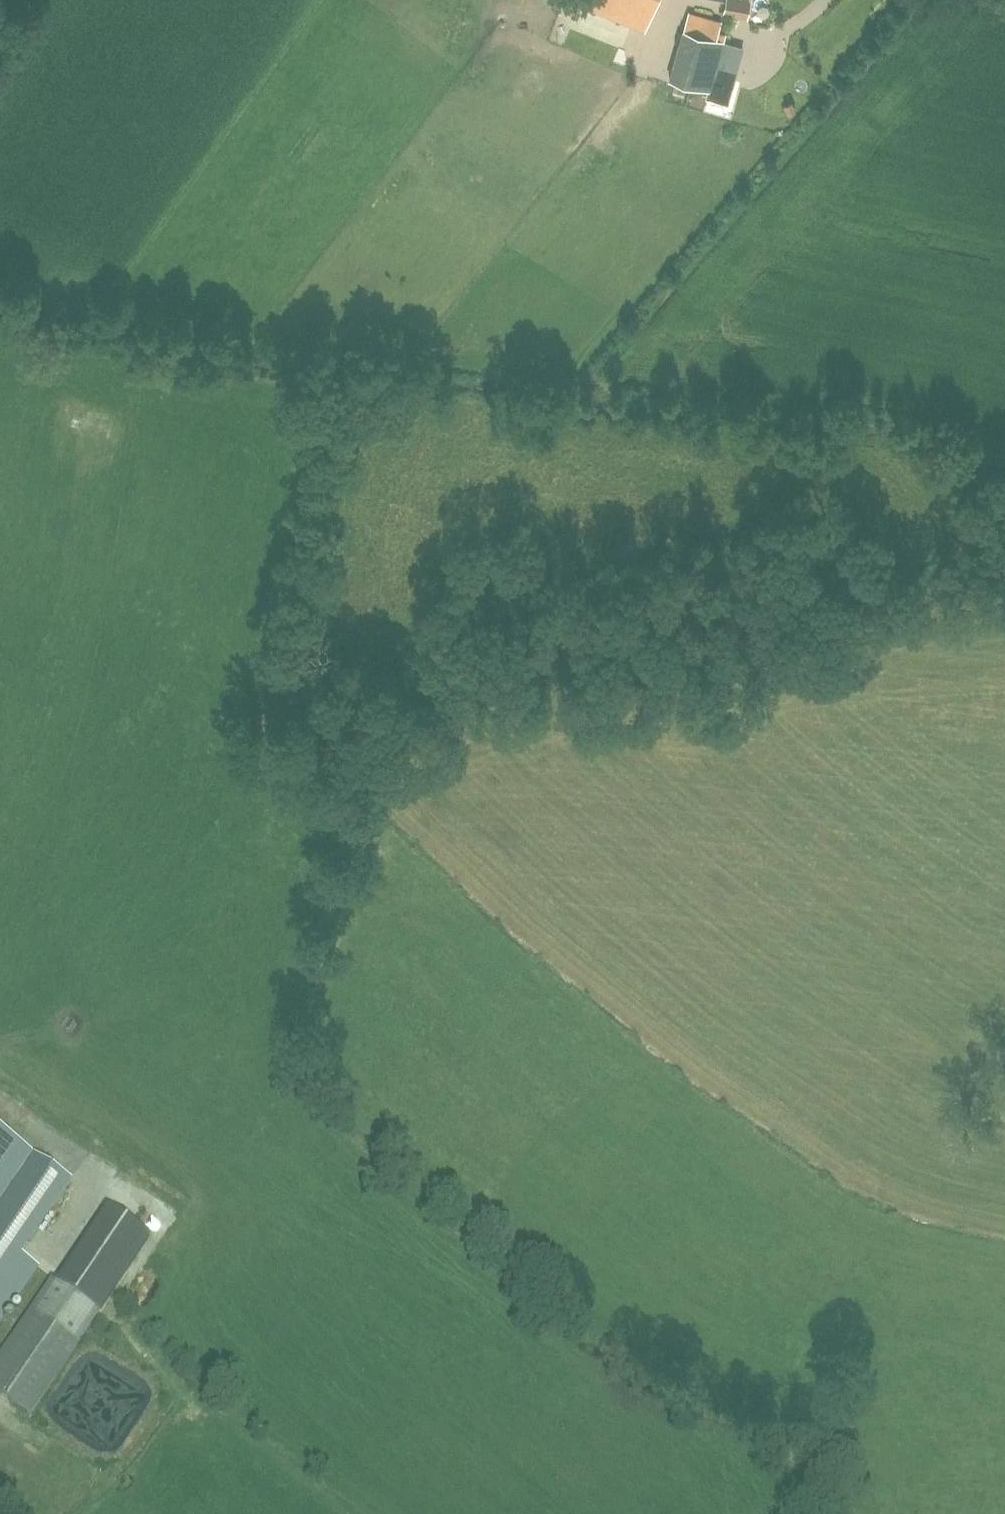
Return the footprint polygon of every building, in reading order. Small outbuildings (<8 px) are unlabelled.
[(589,10),(632,28),(637,15),(649,20),(657,0),(593,0),(589,10)] [(700,28),(728,37),(734,17),(707,8),(700,28)] [(717,66),(725,40),(694,31),(685,28),(671,80),(710,91),(717,66)] [(39,1267),(20,1255),(70,1182),(0,1135),(0,1324),(39,1267)] [(35,1310),(0,1361),(0,1395),(30,1416),(81,1341),(35,1310)]
